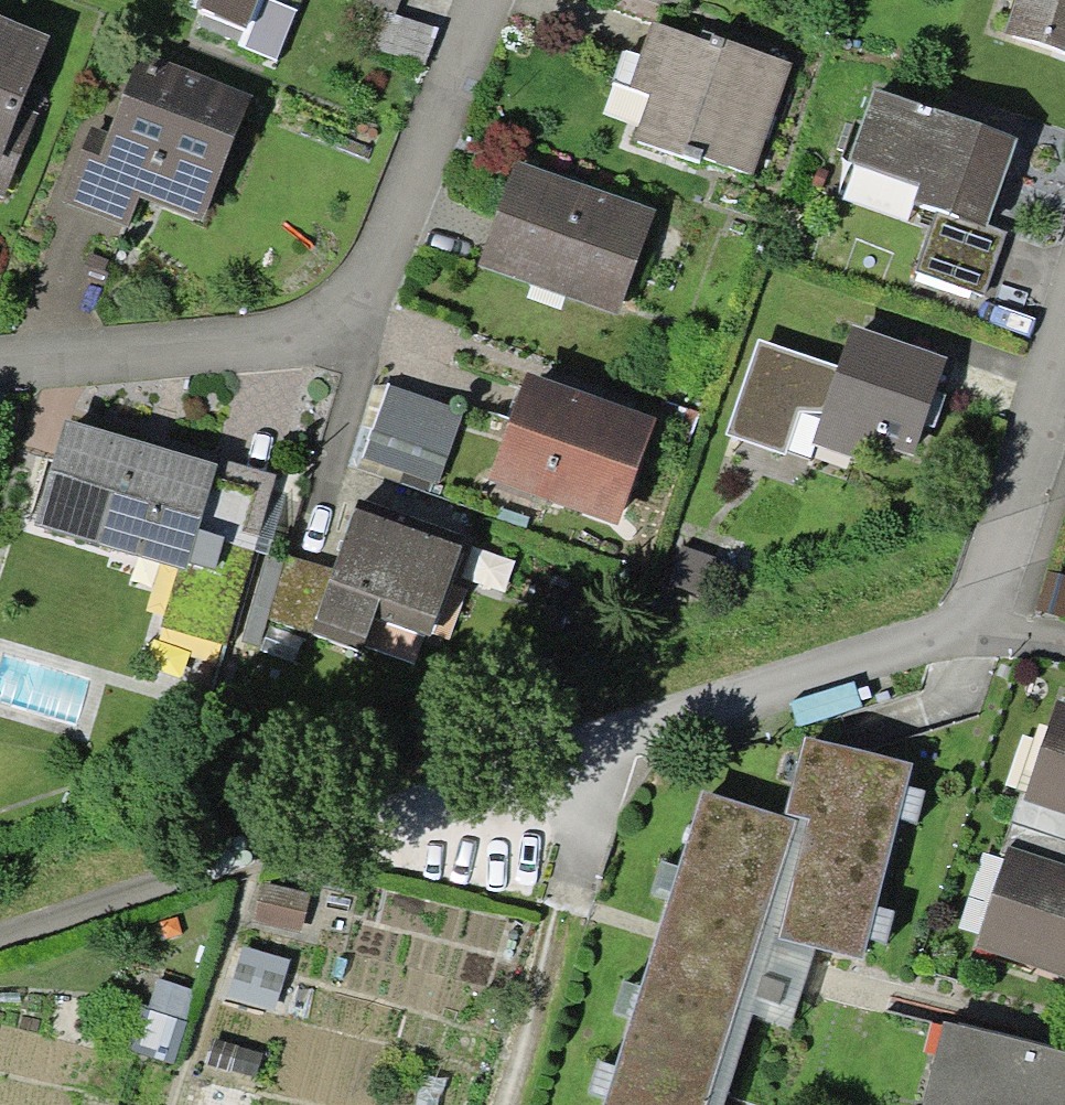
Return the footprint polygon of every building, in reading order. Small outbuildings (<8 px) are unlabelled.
[(240,26),(251,0),(176,0),(240,26)] [(392,16),(399,0),(352,0),(392,16)] [(978,34),(1064,60),(1064,0),(989,0),(978,34)] [(782,66),(647,21),(608,137),(743,182),(782,66)] [(0,33),(0,143),(36,46),(0,33)] [(238,103),(132,67),(98,168),(72,160),(54,215),(124,238),(135,205),(196,226),(238,103)] [(1014,141),(856,92),(833,164),(905,187),(900,203),(986,230),(1014,141)] [(647,207),(506,160),(471,264),(612,311),(647,207)] [(939,364),(844,333),(811,434),(906,465),(939,364)] [(646,418),(512,377),(478,489),(611,530),(646,418)] [(211,475),(57,431),(28,532),(181,577),(211,475)] [(463,543),(338,503),(293,639),(363,662),(380,611),(435,629),(463,543)] [(1052,707),(1020,803),(1064,818),(1064,712),(1052,707)] [(686,789),(587,1104),(690,1104),(747,924),(847,956),(905,772),(796,738),(772,815),(686,789)] [(1003,849),(973,960),(1064,985),(1064,866),(1003,849)] [(929,1028),(910,1104),(1064,1104),(1064,1061),(929,1028)]
